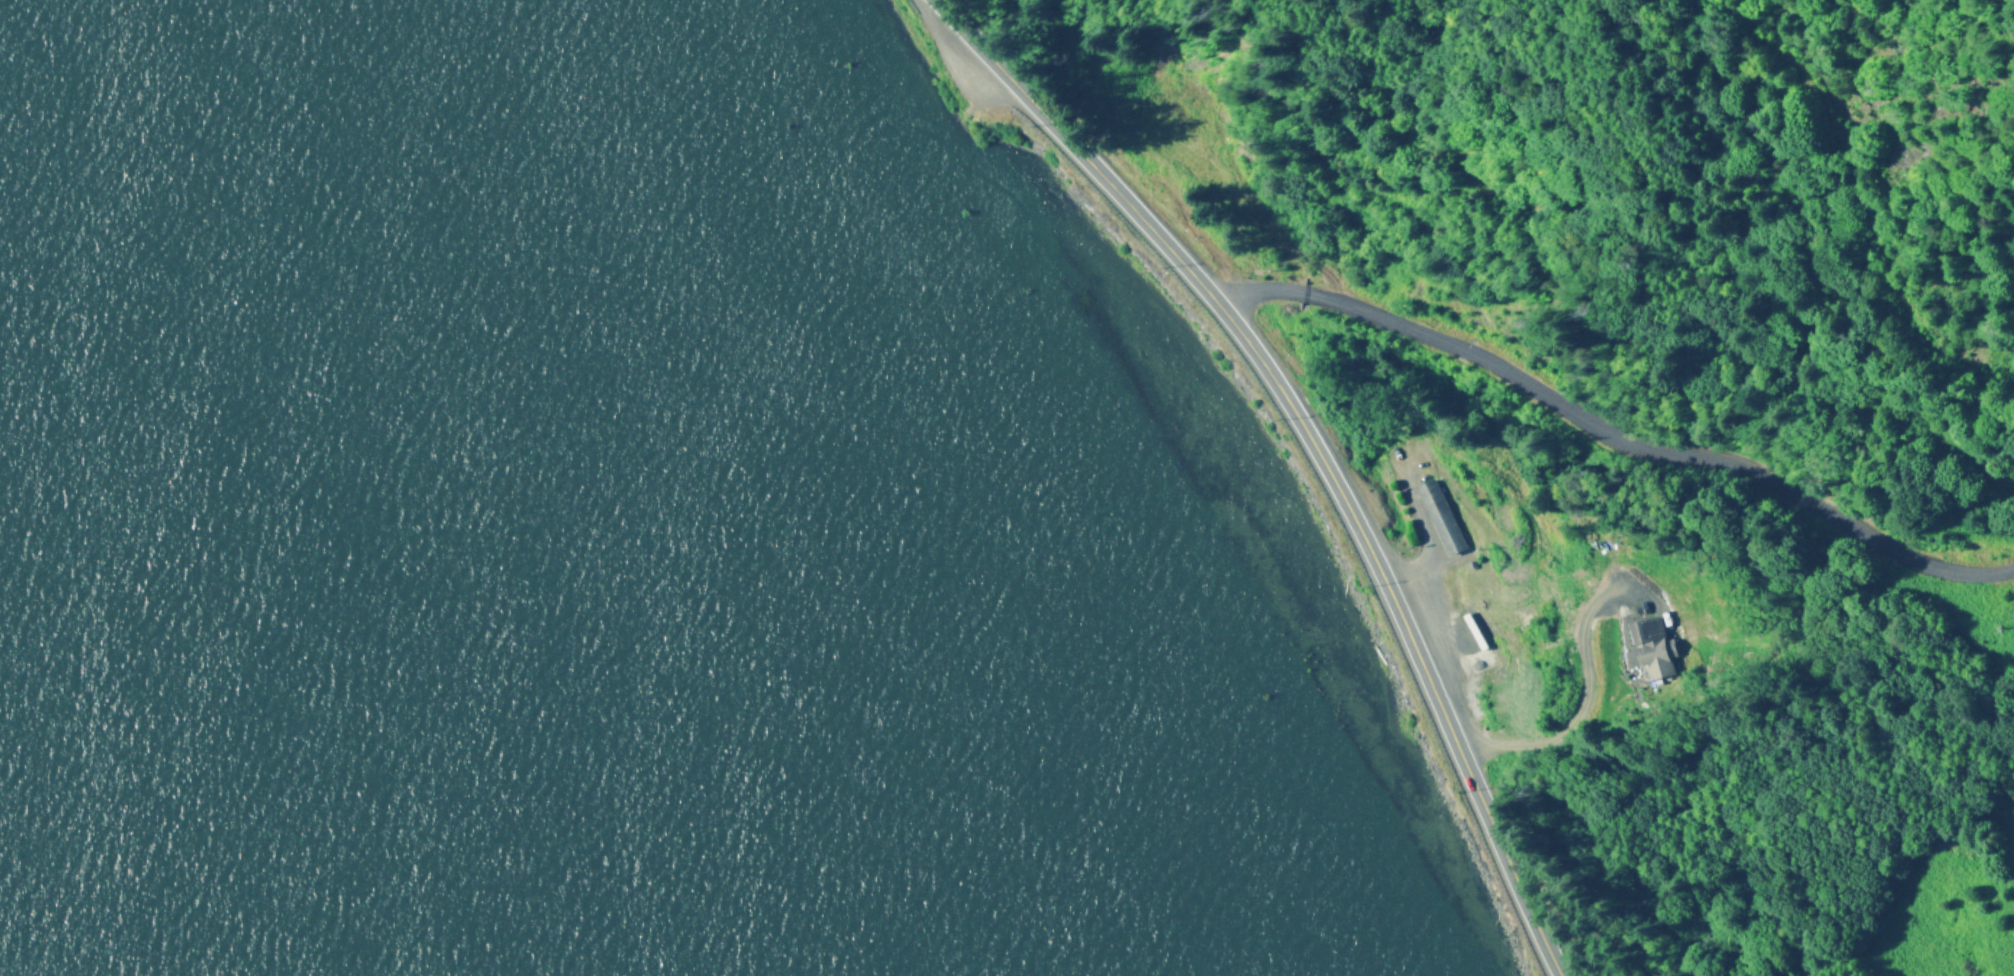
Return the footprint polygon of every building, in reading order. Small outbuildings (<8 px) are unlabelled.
[(1435,479),(1417,486),(1443,558),(1462,552),(1435,479)] [(1633,626),(1642,668),(1646,667),(1649,679),(1666,675),(1663,661),(1669,659),(1660,620),(1633,626)] [(1497,667),(1487,643),(1459,655),(1469,678),(1497,667)]
